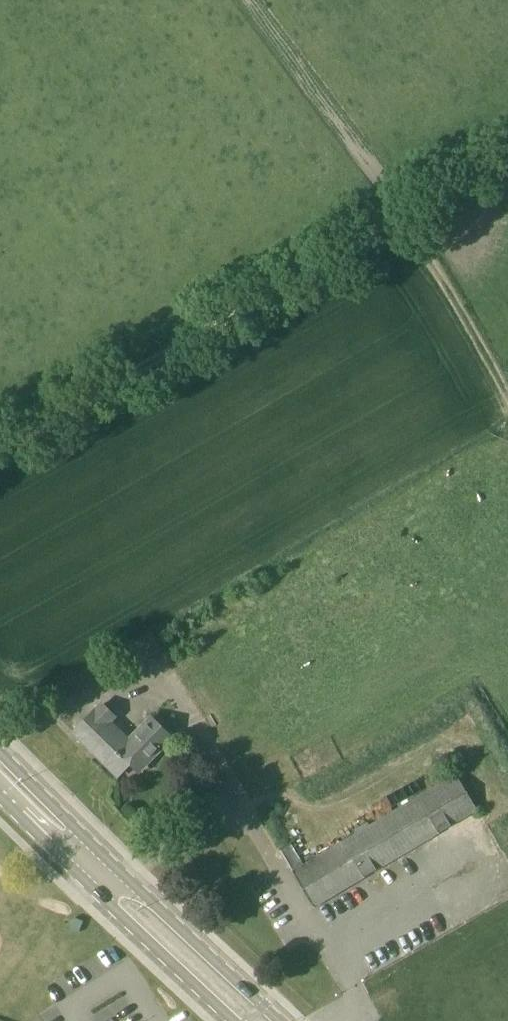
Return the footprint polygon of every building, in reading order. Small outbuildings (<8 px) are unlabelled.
[(173,736),(152,716),(128,741),(109,722),(114,716),(102,704),(75,732),(118,775),(139,753),(148,761),(173,736)] [(478,808),(459,773),(371,826),(368,822),(354,830),(356,835),(304,865),(291,843),(280,849),(314,906),(478,808)]
